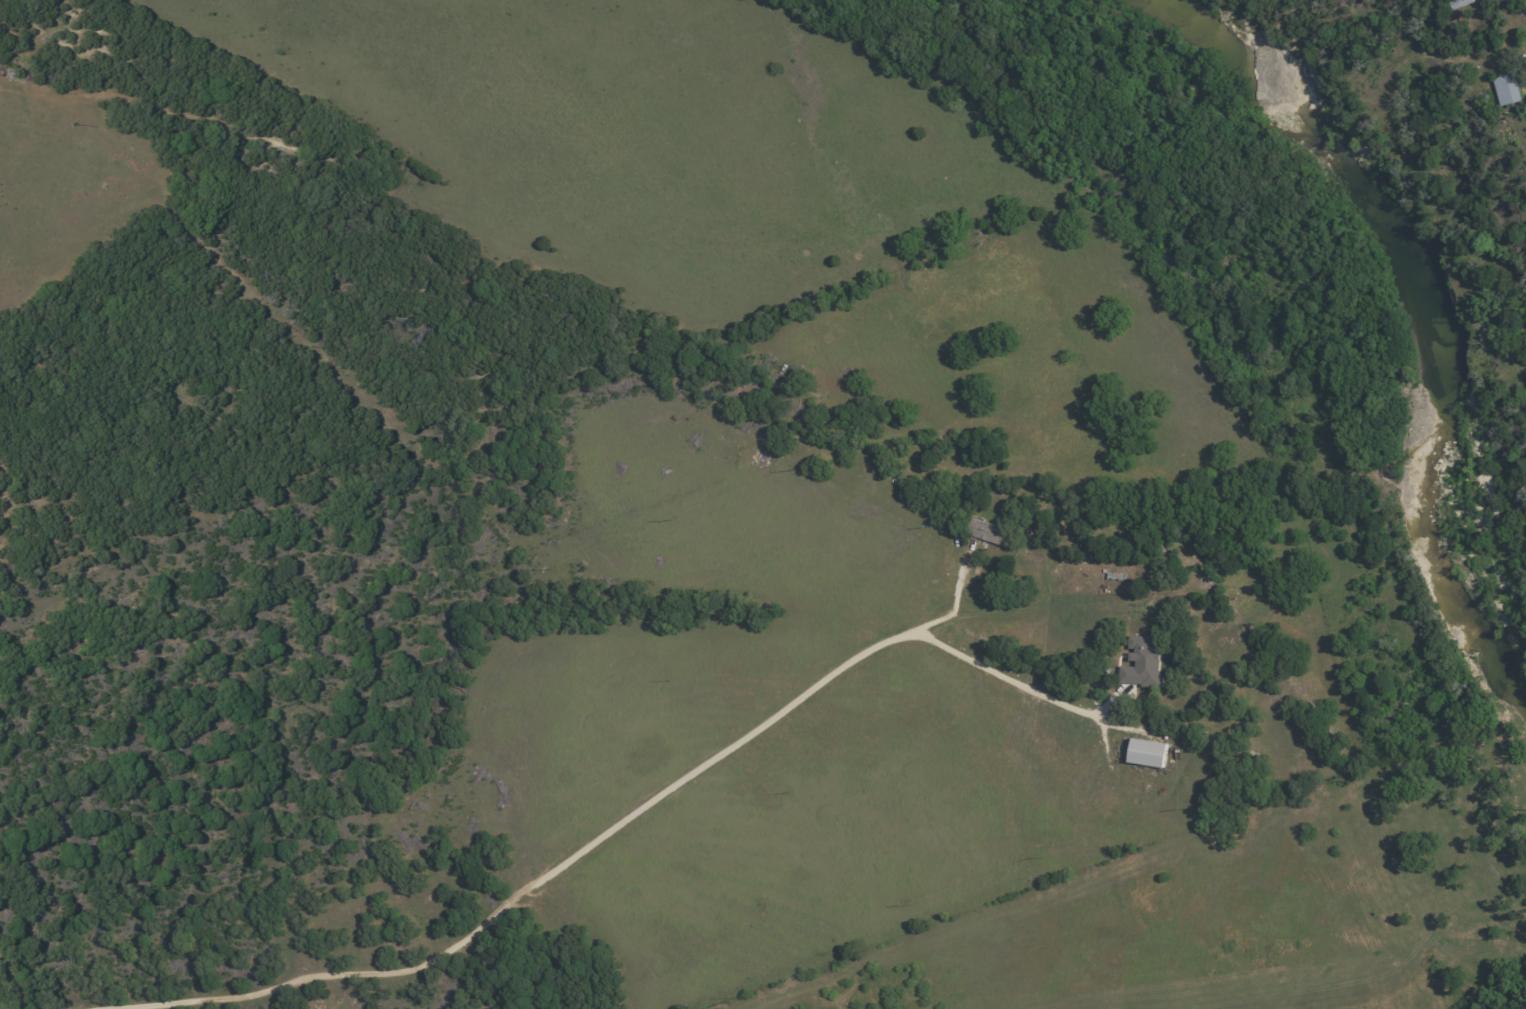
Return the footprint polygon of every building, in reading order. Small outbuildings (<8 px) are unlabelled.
[(1521,100),(1513,73),(1493,79),(1500,106),(1521,100)] [(1010,530),(973,518),(967,534),(1005,546),(1010,530)] [(1120,664),(1119,685),(1160,686),(1161,637),(1129,636),(1129,651),(1130,651),(1130,664),(1120,664)] [(1167,744),(1132,737),(1128,762),(1163,768),(1167,744)]
